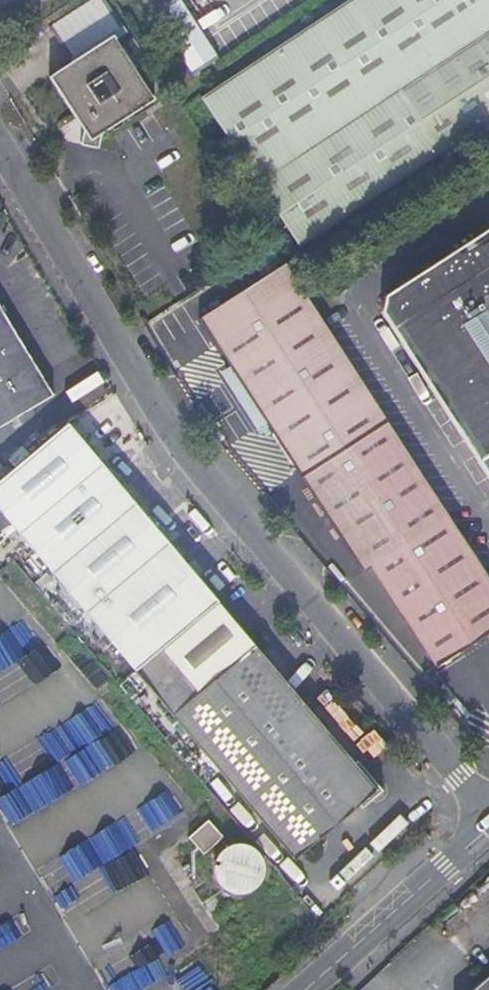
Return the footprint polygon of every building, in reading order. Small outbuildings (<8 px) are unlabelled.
[(223,58),(185,0),(176,0),(157,13),(198,74),(223,58)] [(197,105),(298,257),(488,130),(488,0),(357,0),(197,105)] [(151,105),(111,43),(48,83),(79,135),(75,151),(93,155),(98,137),(151,105)] [(378,296),(374,316),(488,493),(488,225),(378,296)] [(296,294),(278,266),(193,319),(355,567),(362,562),(430,667),(488,630),(488,596),(437,515),(296,294)] [(0,325),(0,432),(47,404),(0,325)] [(0,483),(0,528),(2,530),(124,674),(209,604),(62,432),(0,483)] [(370,795),(209,604),(124,674),(289,863),(370,795)] [(55,673),(26,621),(0,635),(0,703),(55,673)] [(135,753),(104,702),(0,765),(0,807),(13,827),(135,753)] [(191,837),(207,855),(227,838),(211,820),(191,837)] [(249,836),(213,863),(242,903),(279,876),(249,836)] [(457,989),(488,989),(488,965),(457,989)]
